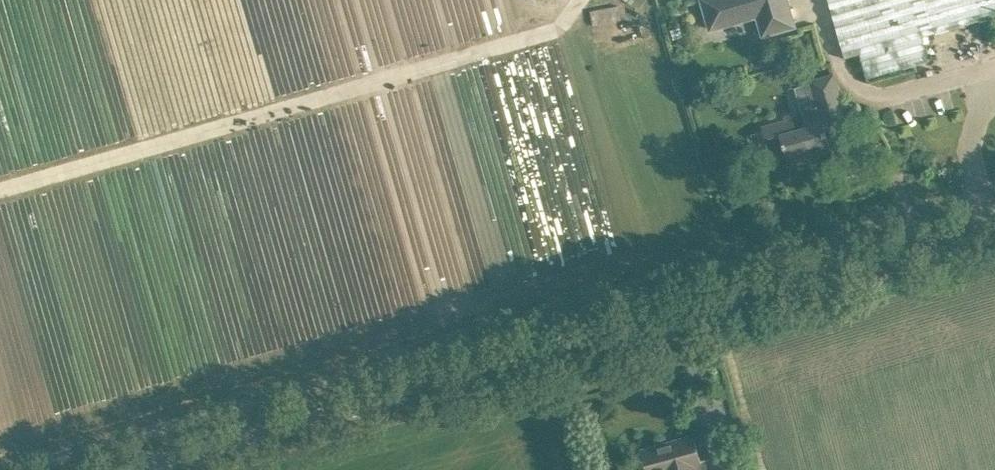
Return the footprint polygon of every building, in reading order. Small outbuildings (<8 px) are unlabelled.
[(708,33),(722,29),(756,18),(761,38),(797,28),(789,0),(700,0),(708,33)] [(859,53),(866,78),(929,61),(922,35),(994,15),(994,0),(828,0),(839,37),(844,57),(859,53)] [(793,117),(765,126),(769,141),(778,145),(783,144),(788,161),(830,149),(825,129),(847,122),(833,72),(808,79),(817,110),(803,114),(806,125),(796,128),(793,117)] [(698,453),(693,433),(641,448),(647,469),(740,469),(734,450),(700,460),(698,453)]
